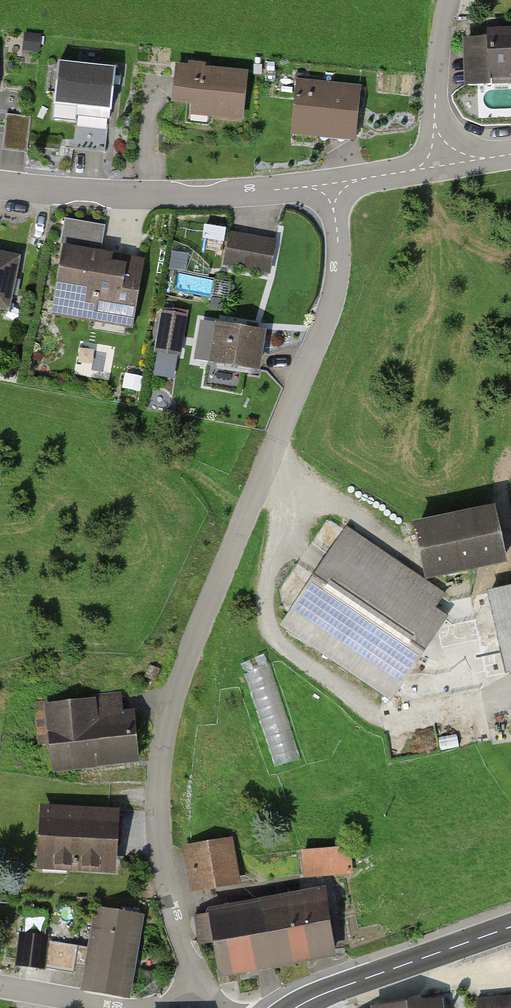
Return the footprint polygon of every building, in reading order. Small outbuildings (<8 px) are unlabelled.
[(468,86),(483,85),(490,73),(510,72),(510,34),(489,35),(489,39),(466,40),(468,86)] [(59,62),(52,118),(76,121),(78,107),(111,110),(116,68),(59,62)] [(246,75),(177,67),(173,100),(209,104),(208,114),(242,118),(246,75)] [(298,81),(292,133),(316,136),(316,130),(355,134),(359,92),(314,87),(315,82),(298,81)] [(29,118),(8,116),(4,149),(26,151),(29,118)] [(104,228),(65,221),(61,242),(100,248),(104,228)] [(231,234),(225,263),(270,272),(275,243),(231,234)] [(67,252),(57,308),(94,314),(95,305),(131,312),(138,273),(109,267),(110,259),(67,252)] [(0,255),(0,307),(7,308),(17,259),(0,255)] [(173,311),(165,309),(158,351),(178,354),(184,319),(172,317),(173,311)] [(204,321),(197,358),(255,368),(262,331),(204,321)] [(178,355),(158,351),(154,374),(173,378),(178,355)] [(420,529),(430,575),(503,559),(492,512),(420,529)] [(349,534),(289,623),(396,695),(448,617),(437,609),(444,598),(349,534)] [(509,670),(510,670),(510,590),(492,594),(509,670)] [(159,669),(150,665),(145,676),(154,680),(159,669)] [(52,742),(54,767),(139,758),(135,714),(120,715),(118,697),(37,705),(41,743),(52,742)] [(45,811),(42,863),(112,866),(115,815),(45,811)] [(229,844),(189,850),(195,886),(235,879),(229,844)] [(304,851),(306,874),(351,870),(349,847),(304,851)] [(213,942),(221,982),(238,980),(235,967),(334,950),(325,893),(197,916),(200,944),(213,942)] [(125,996),(139,915),(99,908),(92,949),(89,966),(85,989),(125,996)] [(45,938),(23,935),(19,965),(41,968),(44,942),(45,938)] [(92,949),(44,942),(41,968),(72,972),(74,964),(89,966),(92,949)] [(478,1007),(510,1007),(510,997),(477,1000),(478,1007)]
